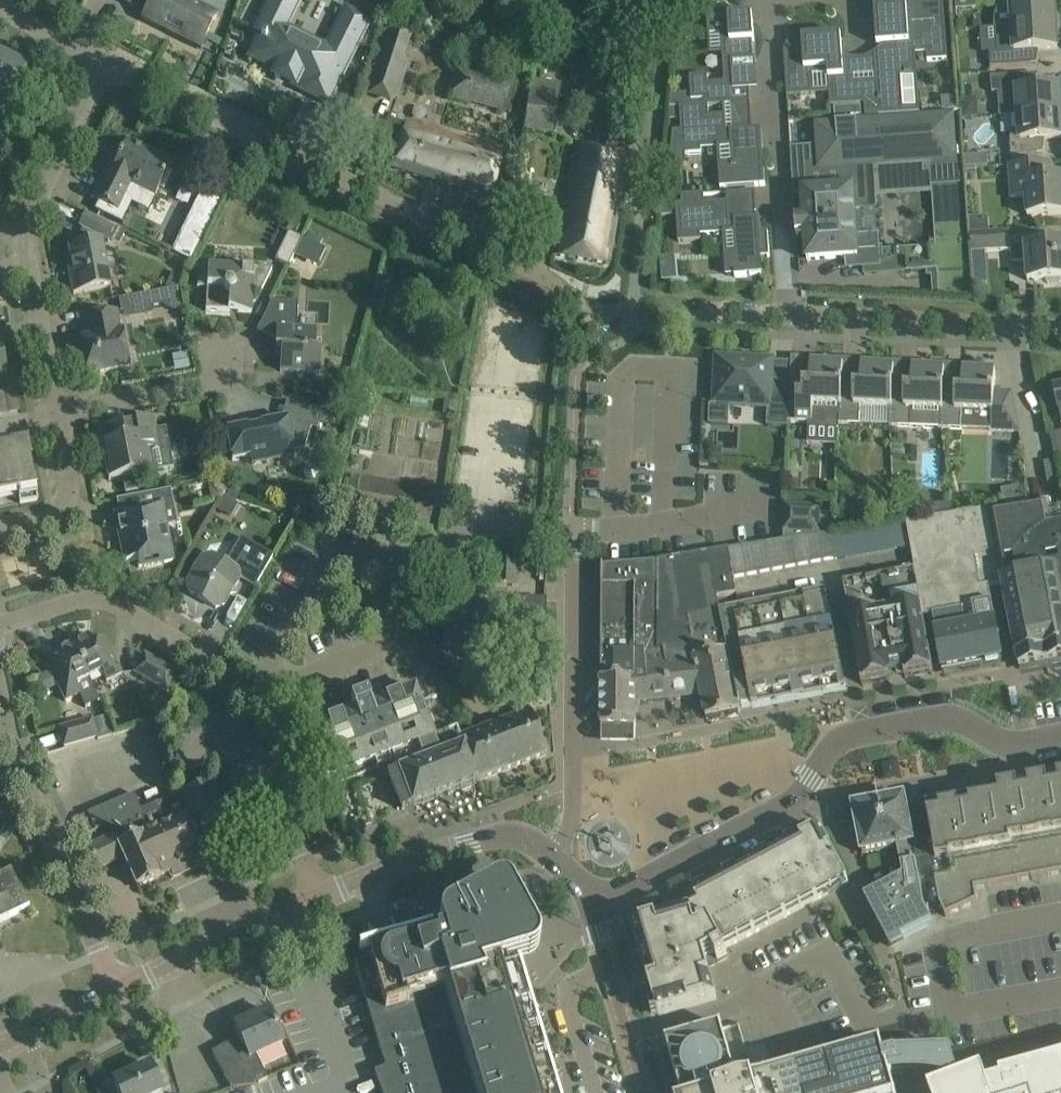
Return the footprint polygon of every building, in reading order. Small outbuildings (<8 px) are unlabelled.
[(151,7),(147,14),(144,21),(200,50),(217,16),(186,0),(138,0),(151,7)] [(948,60),(944,0),(926,2),(883,5),(883,8),(906,6),(907,32),(887,33),(886,37),(884,43),(883,45),(880,49),(875,54),(877,82),(879,116),(903,114),(901,77),(918,76),(917,54),(927,54),(928,61),(948,60)] [(994,19),(995,27),(996,27),(1060,23),(1060,17),(1060,14),(1059,10),(1057,6),(1055,6),(1055,0),(1001,0),(1002,9),(998,10),(994,19)] [(346,11),(328,49),(265,20),(271,7),(270,7),(258,31),(262,33),(248,63),(250,64),(253,57),(278,69),(275,76),(295,86),(297,81),(303,83),(300,88),(322,99),(328,102),(350,56),(353,57),(362,39),(359,38),(368,20),(367,19),(366,21),(346,11)] [(756,59),(754,59),(753,41),(755,41),(753,21),(740,22),(739,11),(707,13),(709,34),(722,33),(725,82),(709,83),(709,75),(690,77),(692,101),(705,100),(706,105),(709,107),(752,104),(751,88),(736,89),(734,63),(757,61),(756,59)] [(505,52),(517,53),(520,21),(508,20),(505,52)] [(388,22),(366,86),(368,97),(391,104),(398,98),(409,60),(405,59),(413,31),(388,22)] [(981,28),(983,53),(990,53),(991,68),(1006,67),(1011,66),(1032,65),(1032,54),(1034,50),(1058,49),(1058,41),(1060,41),(1060,36),(1060,23),(996,27),(995,27),(981,28)] [(866,117),(879,116),(877,82),(851,84),(850,58),(847,56),(842,54),(836,49),(835,47),(832,43),(830,38),(797,40),(798,55),(785,55),(788,96),(812,95),(811,78),(812,78),(812,75),(829,74),(831,106),(865,104),(866,117)] [(9,107),(29,65),(0,51),(0,103),(9,107)] [(460,102),(502,115),(502,113),(510,114),(517,89),(511,87),(511,85),(467,73),(459,75),(453,95),(460,102)] [(1060,87),(1037,89),(1034,86),(1033,75),(992,78),(993,93),(999,93),(1000,117),(1020,115),(1060,112),(1060,90),(1060,87)] [(532,79),(524,130),(554,135),(562,84),(532,79)] [(672,95),(671,108),(680,107),(682,107),(682,94),(672,95)] [(710,117),(709,107),(706,105),(682,107),(680,107),(681,120),(682,131),(673,132),(671,167),(687,166),(687,156),(702,154),(702,150),(732,148),(734,164),(730,165),(730,166),(723,166),(724,186),(720,186),(721,188),(766,185),(766,183),(764,183),(761,145),(754,145),(753,130),(727,131),(726,115),(710,117)] [(671,108),(670,120),(681,120),(680,107),(671,108)] [(805,218),(796,219),(797,236),(806,235),(808,261),(849,258),(849,267),(879,265),(877,237),(857,238),(855,208),(875,207),(872,166),(932,161),(932,166),(930,166),(936,248),(905,250),(906,272),(938,270),(939,296),(975,296),(966,168),(965,156),(963,116),(861,123),(860,110),(838,111),(839,124),(817,126),(820,169),(842,168),(843,190),(803,193),(805,218)] [(1012,165),(1031,164),(1038,164),(1038,154),(1038,143),(1040,140),(1060,138),(1060,112),(1020,115),(1021,129),(1013,130),(1010,134),(1012,165)] [(395,169),(489,201),(503,151),(405,123),(395,169)] [(114,156),(93,200),(99,203),(95,211),(122,224),(132,204),(148,212),(154,200),(158,192),(161,187),(162,183),(164,184),(168,176),(172,168),(170,167),(172,164),(127,142),(119,158),(114,156)] [(576,148),(556,234),(552,256),(609,265),(628,157),(606,154),(576,148)] [(987,154),(965,156),(966,168),(988,166),(987,154)] [(1012,165),(1010,166),(1013,199),(1027,198),(1028,216),(1060,214),(1060,178),(1054,178),(1053,163),(1038,164),(1031,164),(1012,165)] [(758,217),(731,219),(730,202),(705,204),(704,194),(682,195),(682,204),(676,204),(679,242),(702,241),(702,235),(736,233),(738,253),(725,254),(727,277),(737,276),(737,278),(749,277),(749,275),(763,274),(762,257),(770,257),(769,231),(767,231),(767,235),(759,236),(758,217)] [(197,206),(173,254),(191,263),(221,203),(208,197),(202,208),(197,206)] [(664,199),(662,216),(674,216),(673,199),(664,199)] [(110,288),(101,241),(102,239),(109,242),(115,228),(86,214),(79,228),(82,229),(78,237),(80,245),(69,247),(74,273),(70,273),(74,294),(110,288)] [(1006,250),(1005,231),(971,233),(972,253),(1006,250)] [(309,232),(305,241),(319,248),(323,240),(309,232)] [(297,251),(303,240),(289,233),(275,261),(289,267),(297,251)] [(305,241),(303,240),(297,251),(320,263),(326,251),(319,248),(305,241)] [(1012,248),(1013,262),(1027,261),(1028,281),(1060,279),(1060,244),(1026,246),(1026,247),(1012,248)] [(197,289),(207,289),(206,311),(251,313),(253,291),(261,292),(272,269),(209,266),(197,289)] [(174,273),(165,290),(179,288),(184,278),(174,273)] [(165,290),(149,293),(151,307),(162,305),(172,310),(183,308),(179,288),(165,290)] [(259,328),(276,337),(275,351),(281,351),(280,372),(320,374),(322,352),(316,351),(317,331),(297,330),(298,302),(272,301),(259,328)] [(128,368),(129,368),(122,332),(120,332),(116,313),(105,315),(83,319),(89,351),(84,351),(89,375),(128,368)] [(186,353),(175,354),(178,369),(188,367),(186,353)] [(789,422),(791,385),(771,385),(772,361),(751,360),(751,359),(749,359),(749,360),(742,360),(742,358),(739,358),(739,359),(718,358),(716,402),(717,402),(717,407),(712,406),(711,424),(729,425),(729,403),(747,403),(747,406),(752,406),(752,404),(769,404),(768,426),(789,427),(790,422),(789,422)] [(840,429),(840,424),(843,364),(812,363),(811,380),(792,379),(793,362),(792,362),(791,376),(791,385),(789,422),(790,422),(809,423),(809,428),(840,429)] [(862,406),(891,408),(893,366),(863,365),(862,382),(843,381),(844,364),(843,364),(840,424),(861,425),(862,406)] [(891,408),(890,426),(911,427),(941,428),(942,410),(944,369),(913,367),(912,384),(894,383),(895,366),(893,366),(891,408)] [(944,369),(942,410),(941,428),(992,430),(992,431),(1020,432),(1012,392),(995,391),(996,371),(964,370),(963,386),(945,386),(945,369),(944,369)] [(457,414),(459,401),(449,399),(447,412),(457,414)] [(321,416),(318,426),(327,428),(330,418),(321,416)] [(102,445),(109,481),(121,478),(130,477),(134,476),(149,473),(173,468),(166,429),(155,432),(153,418),(104,427),(107,444),(102,445)] [(287,419),(227,431),(232,461),(250,457),(250,454),(293,445),(294,452),(304,450),(311,428),(312,427),(287,419)] [(1050,435),(1055,458),(1060,457),(1060,433),(1050,435)] [(27,444),(0,450),(0,499),(18,496),(20,504),(38,501),(27,444)] [(130,477),(121,478),(124,492),(137,489),(134,476),(130,477)] [(896,478),(897,498),(913,497),(912,477),(896,478)] [(211,501),(227,496),(223,480),(209,482),(208,482),(211,501)] [(121,528),(118,528),(125,563),(138,560),(139,568),(173,561),(169,540),(166,526),(163,509),(164,509),(172,507),(174,507),(172,498),(171,489),(125,498),(128,511),(122,512),(123,521),(121,525),(121,528)] [(1051,509),(1049,499),(987,509),(1001,584),(1005,601),(1006,601),(1019,667),(1060,660),(1060,508),(1051,509)] [(784,518),(784,533),(819,535),(820,507),(785,505),(785,508),(784,518)] [(892,506),(878,507),(880,524),(893,523),(892,506)] [(1001,584),(987,509),(907,522),(915,569),(924,617),(933,616),(943,670),(1003,659),(989,586),(1001,584)] [(838,524),(852,525),(853,511),(838,510),(838,524)] [(819,535),(825,561),(837,559),(831,533),(819,535)] [(819,535),(807,537),(812,564),(825,561),(819,535)] [(211,555),(202,558),(187,584),(189,593),(216,608),(225,605),(240,579),(255,588),(273,556),(252,544),(241,537),(226,564),(211,555)] [(794,539),(799,566),(812,564),(807,537),(794,539)] [(782,541),(787,569),(799,566),(794,539),(782,541)] [(768,543),(774,571),(787,569),(782,541),(768,543)] [(756,545),(761,573),(774,571),(768,543),(756,545)] [(743,547),(749,576),(761,573),(756,545),(743,547)] [(728,549),(732,566),(734,578),(736,578),(749,576),(743,547),(728,549)] [(734,578),(728,549),(603,565),(603,566),(603,593),(602,724),(602,726),(637,726),(637,703),(703,696),(707,718),(742,711),(740,706),(729,651),(721,610),(719,598),(739,594),(736,578),(734,578)] [(515,587),(516,559),(494,559),(493,586),(515,587)] [(924,617),(915,569),(844,582),(863,685),(891,679),(891,678),(890,678),(890,675),(905,673),(906,675),(905,675),(906,677),(934,672),(924,617)] [(846,688),(847,688),(828,589),(721,610),(729,651),(740,706),(752,703),(753,706),(754,706),(753,699),(844,681),(846,688)] [(443,645),(544,649),(546,601),(445,597),(443,645)] [(89,634),(72,642),(89,679),(102,672),(106,682),(122,674),(104,638),(93,643),(89,634)] [(89,679),(72,642),(54,651),(59,660),(48,665),(66,702),(79,695),(86,708),(100,701),(89,679)] [(177,673),(176,673),(145,654),(134,673),(166,692),(177,673)] [(547,669),(525,671),(521,672),(525,707),(551,704),(547,669)] [(355,712),(305,731),(324,780),(392,754),(392,753),(433,738),(414,689),(371,706),(367,695),(351,701),(355,712)] [(460,737),(458,738),(474,782),(546,755),(530,711),(510,719),(460,737)] [(59,728),(64,747),(98,738),(92,719),(59,728)] [(399,771),(389,775),(402,810),(428,800),(474,782),(457,739),(458,738),(460,737),(457,729),(444,734),(433,738),(392,753),(392,754),(395,762),(399,771)] [(923,809),(935,874),(941,905),(946,917),(978,902),(976,889),(1060,874),(1060,778),(987,792),(987,796),(927,807),(927,808),(923,809)] [(81,817),(78,824),(83,836),(108,825),(113,835),(87,846),(98,870),(124,858),(137,888),(170,873),(173,879),(213,862),(207,848),(235,836),(211,781),(141,811),(134,794),(81,817)] [(898,848),(902,867),(917,864),(920,877),(935,874),(923,809),(911,811),(912,817),(909,818),(905,798),(854,808),(858,827),(857,828),(857,827),(851,828),(852,834),(858,833),(858,832),(863,855),(898,848)] [(701,910),(693,915),(708,968),(728,957),(724,949),(849,883),(821,830),(694,897),(701,910)] [(904,877),(878,891),(880,904),(879,904),(884,930),(881,930),(890,946),(894,944),(928,927),(929,926),(924,899),(920,877),(917,864),(902,867),(904,877)] [(26,909),(28,914),(30,913),(13,878),(0,884),(0,922),(26,909)] [(376,1092),(555,1092),(535,1024),(515,955),(532,946),(502,891),(448,920),(449,926),(346,954),(381,1070),(369,1076),(376,1092)] [(708,968),(693,915),(692,912),(683,914),(680,904),(633,929),(659,1016),(717,999),(708,968)] [(230,1042),(212,1053),(232,1089),(260,1087),(258,1083),(267,1078),(257,1054),(283,1042),(278,1031),(269,1011),(235,1027),(244,1047),(235,1051),(230,1042)] [(666,1042),(681,1092),(896,1092),(893,1083),(903,1082),(913,1083),(928,1084),(942,1087),(961,1080),(953,1054),(897,1056),(885,1057),(882,1045),(756,1081),(739,1086),(736,1073),(722,1027),(722,1026),(668,1041),(666,1042)] [(988,1087),(983,1072),(961,1080),(942,1087),(930,1092),(1060,1092),(1060,1062),(1002,1078),(1003,1082),(988,1087)] [(114,1083),(118,1092),(163,1092),(162,1092),(150,1066),(114,1083)]
